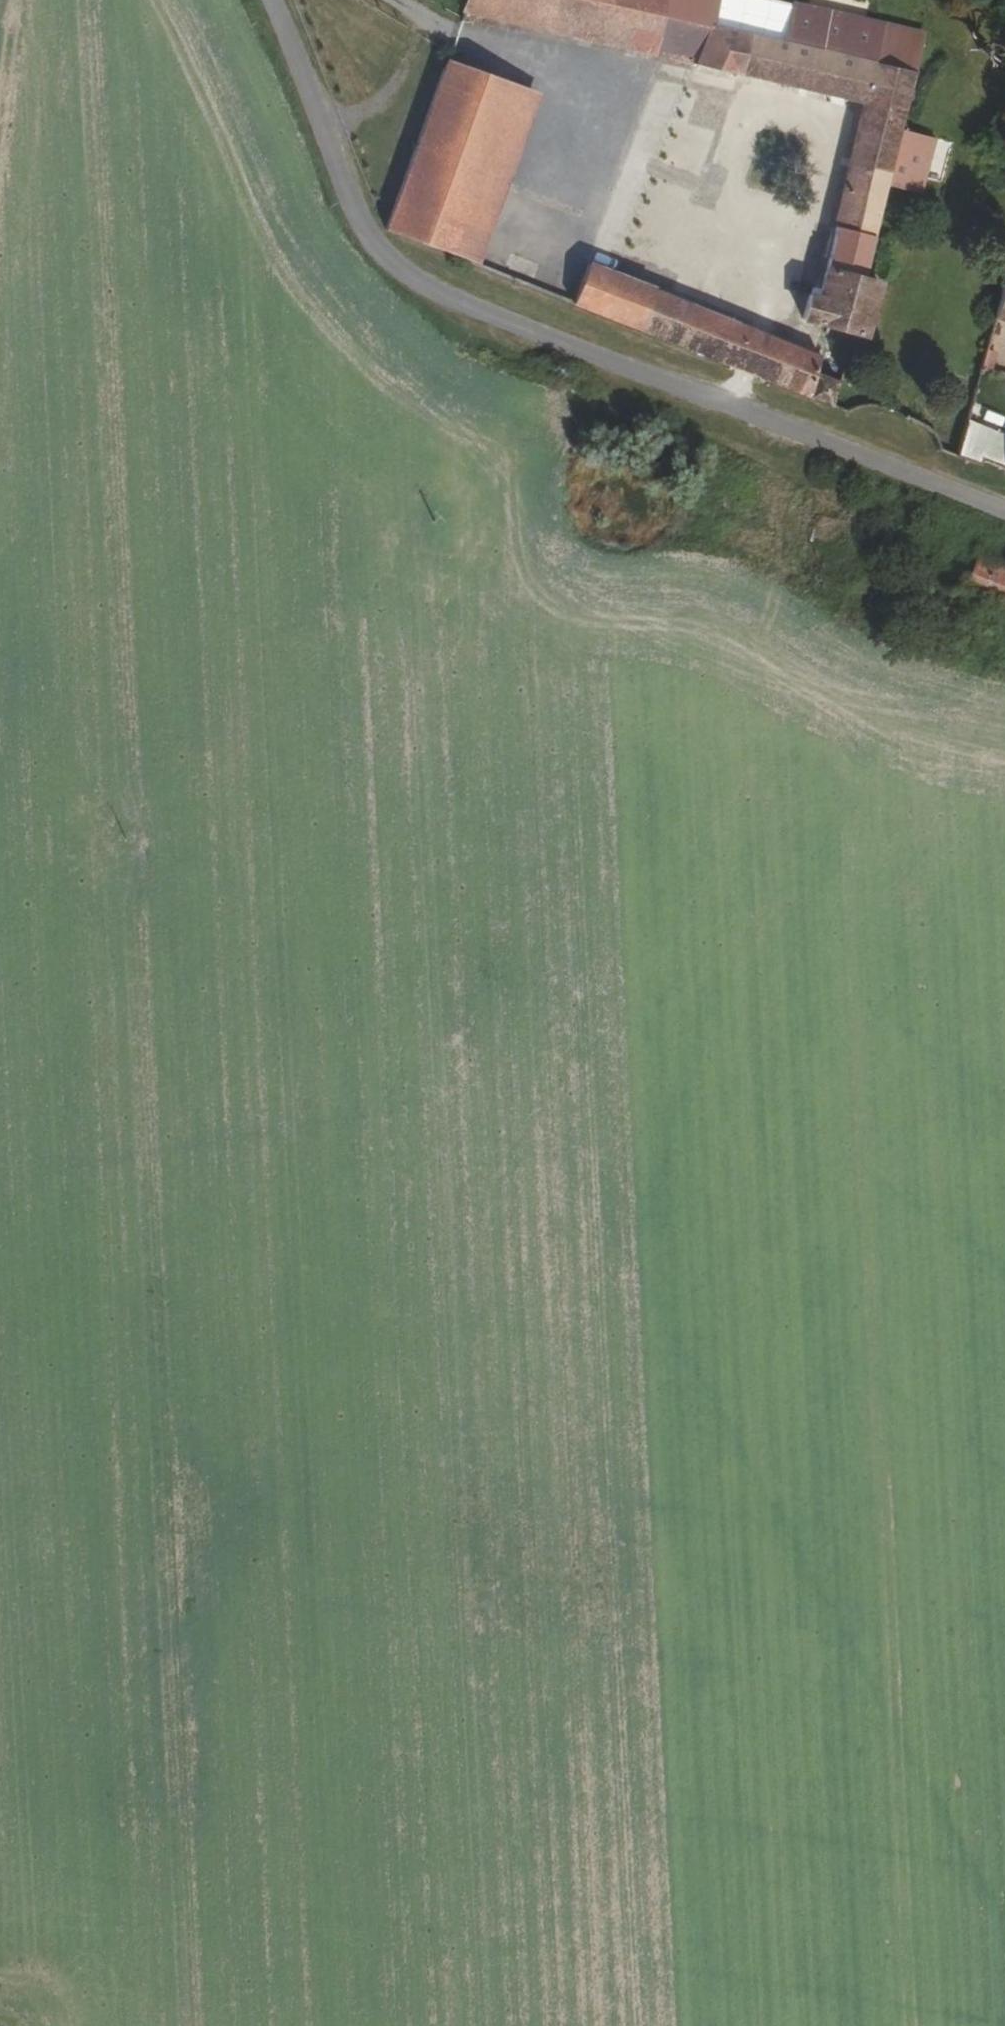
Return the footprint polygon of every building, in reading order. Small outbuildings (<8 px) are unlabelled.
[(683,71),(707,0),(475,0),(469,16),(683,71)] [(860,341),(875,289),(861,285),(922,47),(732,0),(707,0),(683,71),(867,116),(822,291),(811,288),(802,322),(860,341)] [(533,105),(447,72),(389,225),(390,230),(473,261),(533,105)] [(576,301),(641,326),(654,292),(591,268),(576,301)] [(1000,281),(987,321),(1004,325),(1004,282),(1000,281)] [(678,301),(654,292),(641,326),(664,335),(678,301)] [(748,328),(678,301),(664,335),(733,362),(748,328)] [(767,335),(748,328),(733,362),(753,369),(767,335)] [(818,354),(767,335),(753,369),(828,400),(836,378),(844,381),(856,351),(826,339),(818,354)] [(1004,467),(1004,437),(985,429),(983,433),(956,424),(949,445),(1004,467)] [(971,534),(968,541),(960,538),(956,551),(964,553),(959,568),(1004,585),(1004,546),(971,534)]
